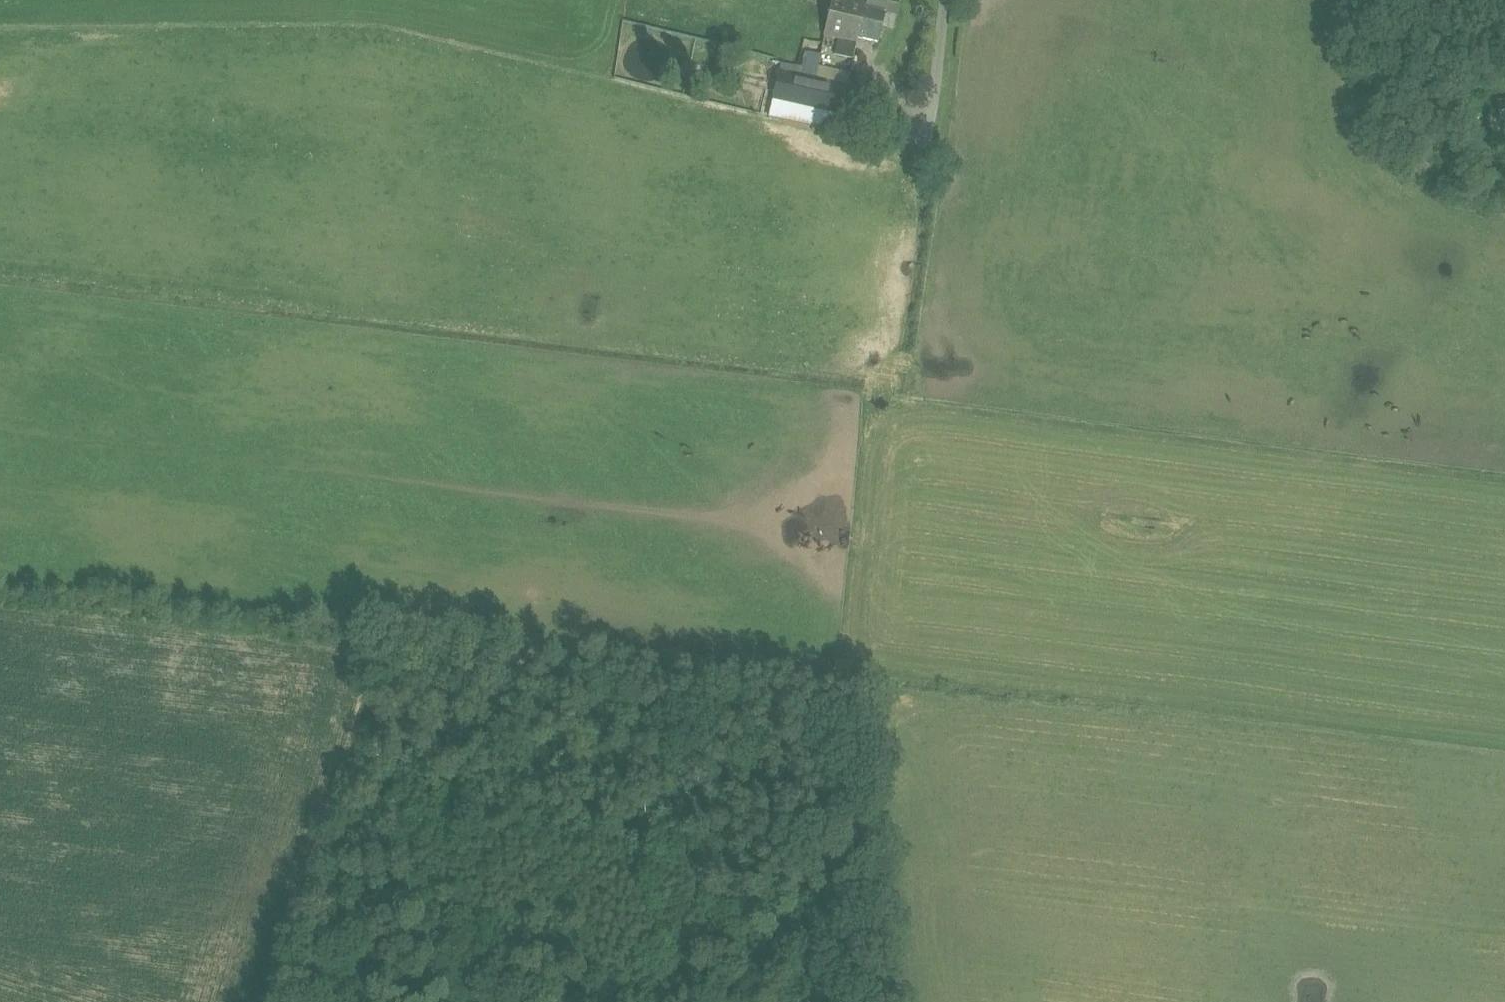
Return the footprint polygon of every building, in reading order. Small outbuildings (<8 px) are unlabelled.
[(824,34),(839,38),(835,55),(851,59),(856,37),(877,42),(884,12),(865,8),(867,2),(857,0),(832,0),(824,34)] [(819,109),(840,114),(847,86),(835,83),(838,71),(818,66),(815,78),(779,70),(770,111),(816,122),(819,109)] [(1495,120),(1504,121),(1504,101),(1496,101),(1495,120)]
